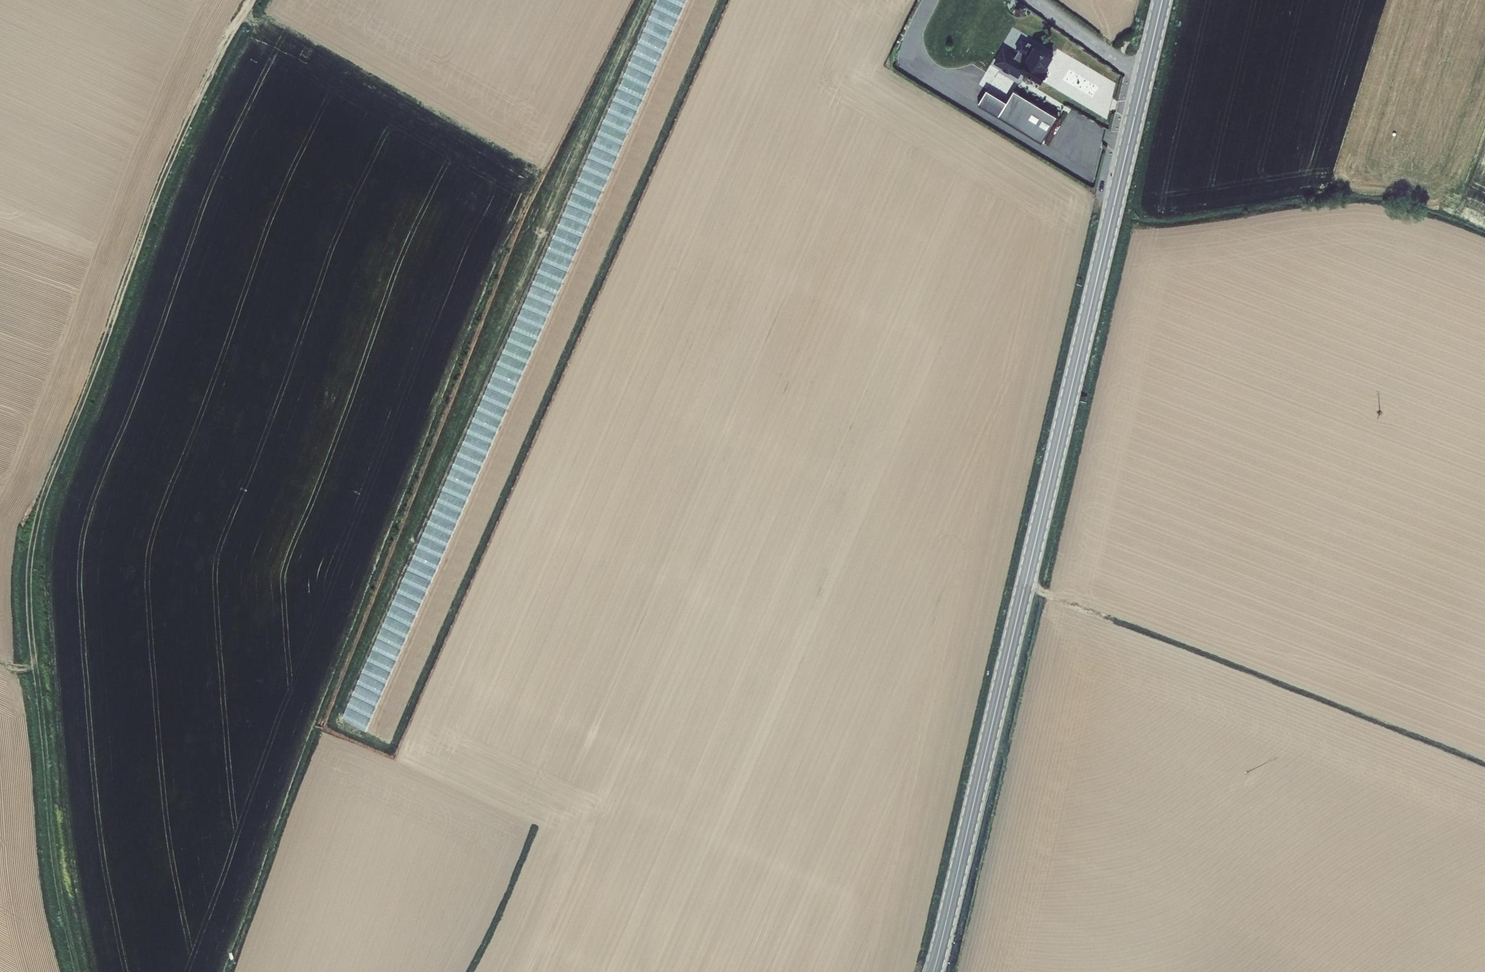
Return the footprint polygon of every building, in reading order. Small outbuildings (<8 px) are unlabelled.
[(1005,44),(1002,52),(1040,73),(1043,68),(1048,67),(1052,63),(1050,62),(1052,58),(1050,56),(1054,50),(1029,35),(1018,52),(1005,44)] [(1142,46),(1136,43),(1133,50),(1139,53),(1142,46)] [(989,85),(980,101),(1045,139),(1061,112),(1016,87),(1010,97),(989,85)] [(384,681),(365,730),(390,739),(409,690),(384,681)]
